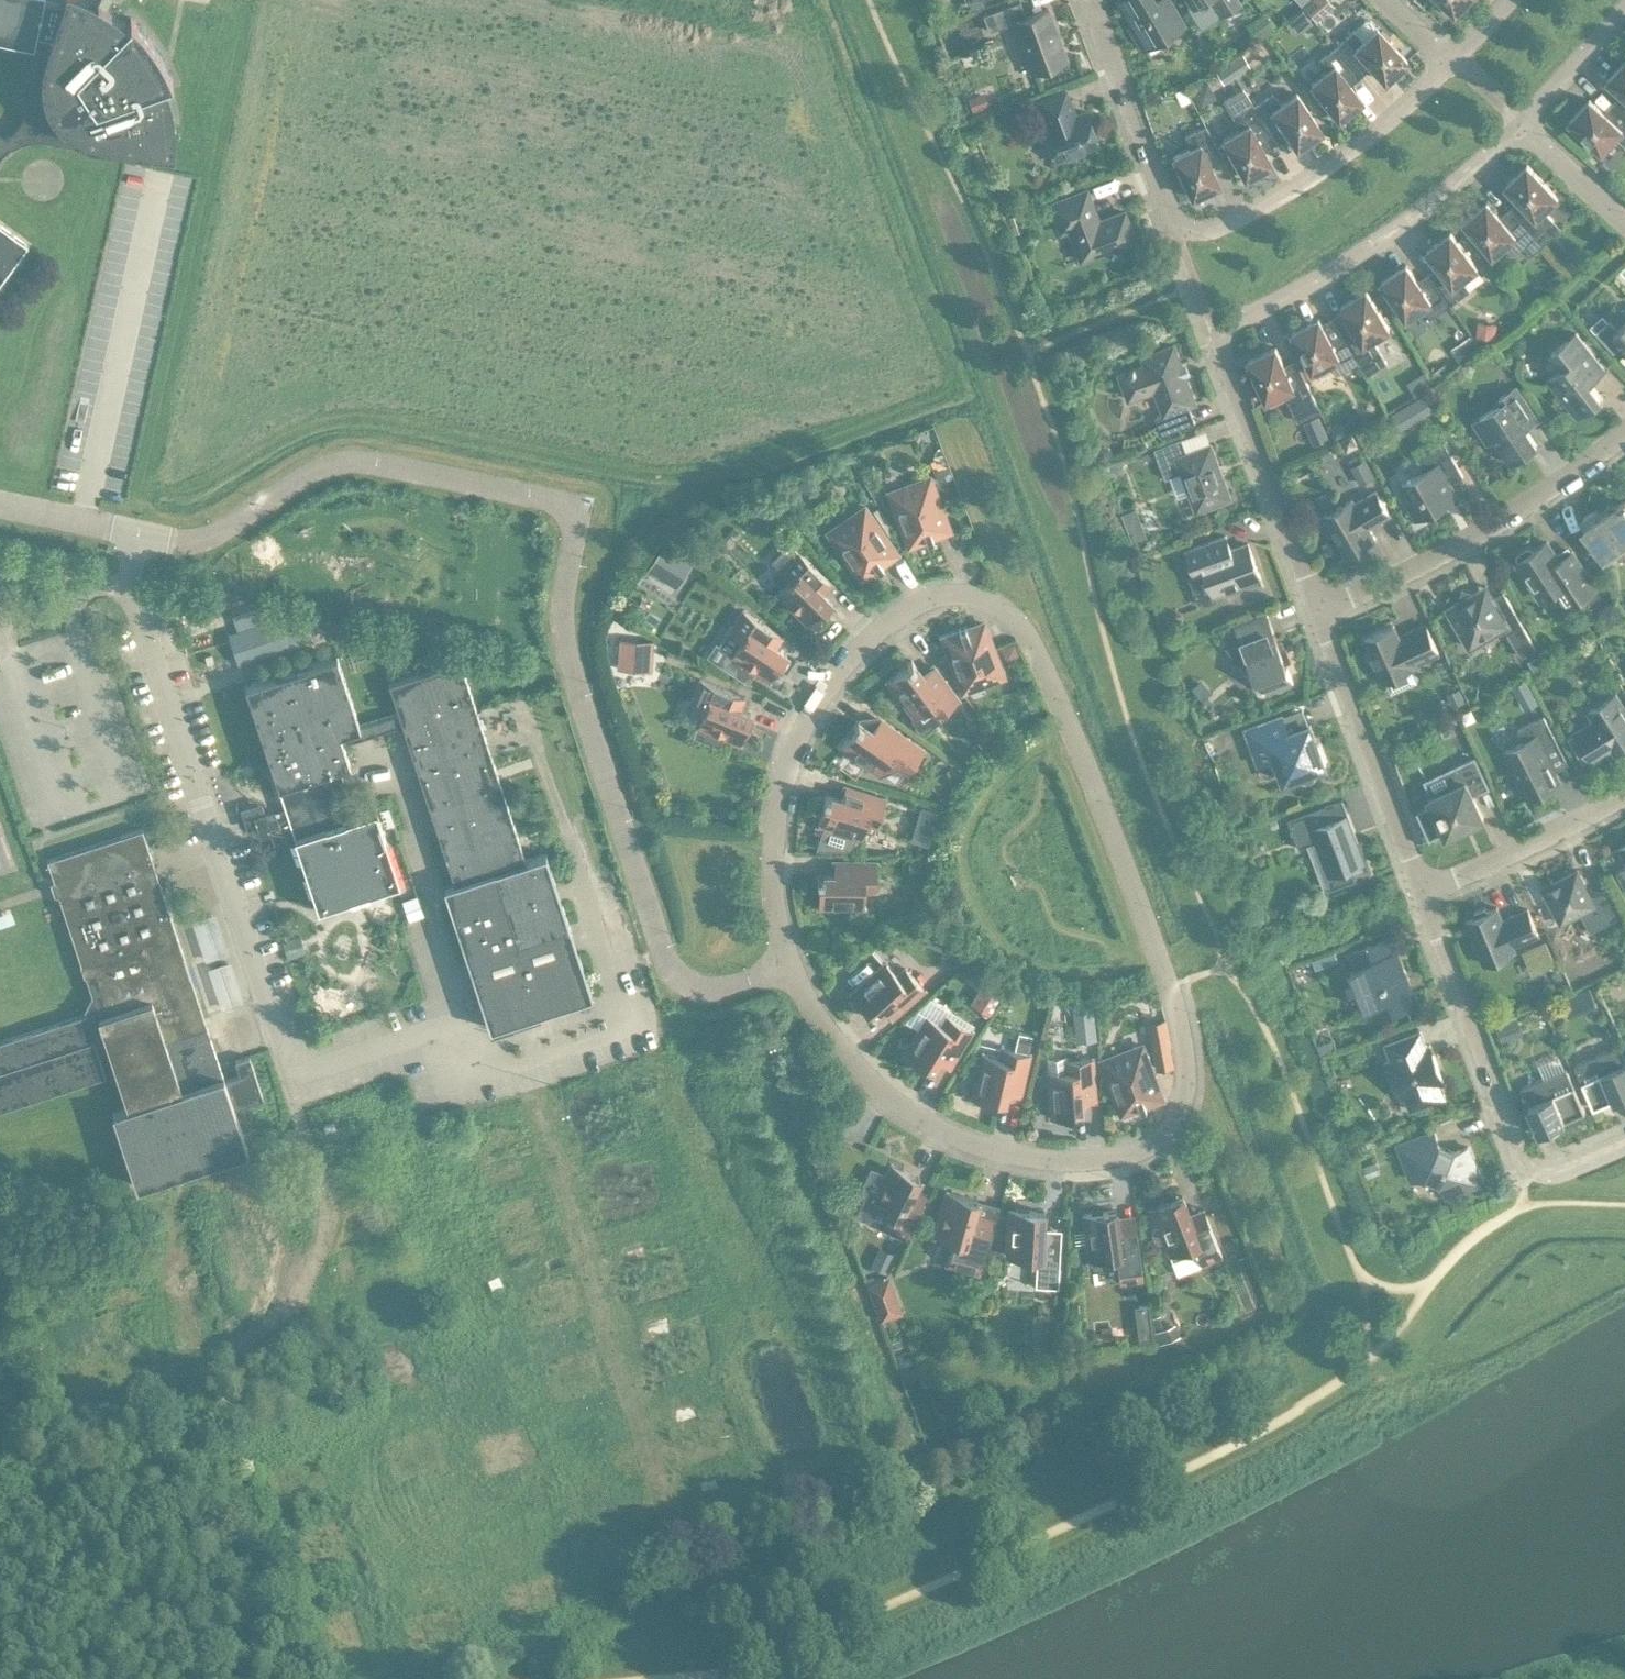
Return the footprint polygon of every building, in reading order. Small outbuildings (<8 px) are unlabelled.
[(3,153),(10,147),(14,144),(23,141),(31,139),(40,138),(49,139),(101,150),(102,143),(163,149),(163,147),(163,117),(169,116),(169,118),(171,118),(170,115),(163,83),(169,81),(169,83),(171,82),(163,63),(148,39),(129,18),(128,19),(129,21),(125,25),(120,20),(97,3),(96,5),(97,6),(94,11),(85,6),(70,0),(64,0),(46,56),(38,54),(28,105),(26,110),(23,118),(18,126),(12,133),(5,138),(0,136),(0,156),(3,153)] [(32,48),(33,49),(36,36),(51,39),(63,4),(43,0),(0,0),(0,42),(32,48)] [(1169,0),(1155,0),(1153,1),(1153,0),(1117,0),(1131,24),(1127,26),(1142,51),(1184,26),(1169,0)] [(1191,5),(1187,8),(1200,28),(1239,2),(1237,0),(1188,0),(1191,5)] [(1437,6),(1440,3),(1452,13),(1465,0),(1431,0),(1437,6)] [(1030,72),(1066,59),(1047,9),(1025,17),(1019,2),(982,15),(988,31),(1012,22),(1030,72)] [(1263,13),(1246,25),(1257,40),(1274,28),(1263,13)] [(1335,47),(1356,72),(1367,63),(1384,81),(1406,61),(1369,21),(1364,20),(1335,47)] [(1345,81),(1356,72),(1335,47),(1317,61),(1325,72),(1310,83),(1337,119),(1361,100),(1345,81)] [(1203,63),(1209,75),(1236,62),(1230,49),(1203,63)] [(1624,115),(1624,60),(1606,80),(1624,97),(1616,107),(1624,115)] [(958,124),(968,124),(968,86),(958,86),(958,124)] [(1253,107),(1253,106),(1242,89),(1222,101),(1239,130),(1222,139),(1244,178),(1270,164),(1258,142),(1270,135),(1253,107)] [(1054,160),(1097,143),(1086,112),(1071,118),(1069,111),(1071,110),(1064,92),(1038,101),(1047,127),(1042,128),(1048,142),(1046,146),(1049,155),(1053,156),(1054,160)] [(1253,107),(1270,135),(1281,127),(1296,148),(1320,131),(1295,94),(1279,105),(1272,94),(1253,106),(1253,107)] [(1616,107),(1607,116),(1589,99),(1568,121),(1601,152),(1614,137),(1624,146),(1624,145),(1624,115),(1616,107)] [(1172,156),(1191,197),(1218,184),(1207,162),(1220,156),(1205,126),(1184,136),(1189,148),(1172,156)] [(1534,237),(1552,220),(1543,211),(1557,197),(1526,165),(1505,185),(1522,203),(1512,213),(1534,237)] [(1080,260),(1133,240),(1123,212),(1097,222),(1085,191),(1050,204),(1058,226),(1066,223),(1080,260)] [(1542,245),(1534,237),(1512,213),(1502,221),(1486,202),(1463,221),(1492,256),(1507,243),(1515,253),(1523,247),(1530,255),(1542,245)] [(27,245),(0,226),(0,282),(27,245)] [(1449,232),(1425,250),(1441,270),(1430,278),(1449,305),(1469,290),(1461,280),(1476,268),(1449,232)] [(1624,289),(1624,262),(1612,270),(1624,289)] [(1449,305),(1430,278),(1419,286),(1405,265),(1380,281),(1405,319),(1421,308),(1429,319),(1449,305)] [(1352,328),(1341,334),(1357,363),(1365,378),(1388,364),(1373,338),(1388,329),(1365,291),(1340,306),(1352,328)] [(1616,330),(1602,314),(1588,326),(1613,353),(1623,344),(1624,346),(1624,322),(1616,330)] [(1357,363),(1341,334),(1329,340),(1318,318),(1291,332),(1312,372),(1329,363),(1335,375),(1357,363)] [(1547,380),(1576,417),(1588,407),(1589,409),(1596,409),(1601,405),(1602,399),(1588,382),(1604,370),(1575,333),(1550,353),(1562,368),(1547,380)] [(1161,435),(1194,422),(1188,406),(1194,403),(1173,346),(1142,357),(1145,366),(1119,375),(1128,400),(1154,390),(1163,414),(1155,417),(1161,435)] [(1247,359),(1266,400),(1283,392),(1296,421),(1320,411),(1297,365),(1285,370),(1275,347),(1247,359)] [(1525,430),(1538,422),(1515,387),(1498,399),(1501,403),(1472,422),(1486,443),(1494,438),(1510,463),(1536,446),(1525,430)] [(1181,472),(1196,511),(1230,498),(1210,445),(1186,454),(1181,439),(1154,449),(1165,478),(1181,472)] [(1443,441),(1416,456),(1424,470),(1401,482),(1410,498),(1405,501),(1415,519),(1421,516),(1426,518),(1434,513),(1435,508),(1456,496),(1449,483),(1462,476),(1443,441)] [(1362,467),(1351,448),(1334,458),(1325,443),(1306,454),(1325,488),(1362,467)] [(929,477),(887,493),(907,546),(949,531),(929,477)] [(1346,556),(1374,540),(1368,528),(1389,515),(1375,492),(1354,504),(1351,500),(1322,517),(1346,556)] [(1617,505),(1607,506),(1607,505),(1606,505),(1606,513),(1600,517),(1595,510),(1578,521),(1603,559),(1624,545),(1624,500),(1617,505)] [(896,555),(864,507),(827,532),(860,579),(896,555)] [(1228,515),(1211,518),(1213,532),(1231,529),(1228,515)] [(1230,551),(1225,549),(1223,550),(1219,540),(1225,537),(1225,536),(1185,551),(1195,577),(1205,574),(1213,594),(1259,577),(1247,544),(1230,551)] [(651,539),(640,562),(665,574),(676,550),(651,539)] [(1553,590),(1565,608),(1595,588),(1571,551),(1560,558),(1556,557),(1546,542),(1534,550),(1532,547),(1527,545),(1518,551),(1517,557),(1519,560),(1516,562),(1540,599),(1553,590)] [(832,587),(788,543),(770,561),(789,580),(776,593),(809,626),(831,604),(823,596),(832,587)] [(1535,649),(1521,624),(1505,595),(1493,602),(1490,596),(1476,592),(1474,593),(1461,589),(1457,603),(1447,609),(1469,647),(1503,627),(1520,657),(1535,649)] [(227,634),(236,665),(288,648),(275,609),(260,614),(258,607),(232,616),(237,630),(227,634)] [(786,655),(777,649),(784,638),(743,611),(729,632),(740,640),(731,654),(725,651),(716,664),(748,685),(756,673),(769,681),(786,655)] [(1279,649),(1266,615),(1235,627),(1241,641),(1224,647),(1253,681),(1255,680),(1259,690),(1290,679),(1284,663),(1290,661),(1285,647),(1279,649)] [(1003,677),(983,623),(942,638),(961,692),(1003,677)] [(1384,680),(1390,694),(1416,682),(1410,668),(1411,668),(1410,666),(1437,653),(1424,625),(1404,634),(1405,637),(1398,640),(1392,626),(1364,639),(1383,681),(1384,680)] [(619,638),(617,667),(651,670),(653,641),(619,638)] [(443,889),(489,1029),(590,996),(544,854),(524,860),(459,660),(387,683),(397,713),(359,726),(336,655),(244,685),(317,909),(398,883),(374,811),(354,817),(338,768),(349,764),(344,748),(342,744),(401,725),(453,886),(443,889)] [(1530,663),(1535,672),(1547,665),(1541,656),(1530,663)] [(931,667),(921,675),(914,666),(914,665),(910,660),(905,664),(907,666),(887,681),(915,718),(928,707),(935,716),(956,700),(931,667)] [(751,715),(741,711),(746,698),(700,680),(691,704),(704,709),(693,736),(718,746),(722,736),(740,743),(751,715)] [(1575,734),(1568,738),(1584,764),(1591,760),(1592,761),(1617,745),(1620,748),(1624,745),(1624,710),(1615,694),(1587,712),(1592,721),(1574,733),(1575,734)] [(1315,769),(1325,765),(1303,708),(1246,729),(1258,764),(1275,758),(1283,781),(1296,776),(1299,780),(1304,783),(1309,782),(1313,779),(1315,774),(1315,769)] [(1555,741),(1543,716),(1517,730),(1523,741),(1503,751),(1527,799),(1560,782),(1542,748),(1555,741)] [(853,725),(855,727),(840,747),(878,774),(888,760),(906,773),(922,751),(882,723),(875,734),(862,724),(857,720),(853,725)] [(1445,771),(1452,788),(1428,799),(1431,806),(1417,812),(1429,839),(1443,832),(1445,837),(1483,819),(1471,795),(1487,788),(1473,758),(1445,771)] [(876,826),(884,800),(839,786),(835,798),(830,797),(830,796),(824,794),(822,800),(824,801),(816,825),(860,839),(865,822),(876,826)] [(1287,818),(1298,847),(1299,846),(1298,844),(1313,838),(1319,852),(1321,851),(1334,886),(1328,888),(1329,889),(1354,880),(1349,866),(1364,861),(1369,875),(1370,874),(1358,841),(1355,842),(1345,815),(1330,821),(1324,804),(1287,818)] [(875,889),(875,863),(834,862),(834,875),(822,875),(816,875),(816,881),(818,881),(818,906),(864,906),(864,889),(875,889)] [(1590,897),(1576,870),(1541,889),(1560,924),(1579,913),(1589,932),(1620,916),(1606,888),(1590,897)] [(1537,935),(1526,910),(1501,920),(1496,908),(1488,911),(1483,908),(1474,912),(1473,918),(1465,921),(1483,964),(1514,951),(1512,946),(1537,935)] [(1385,939),(1349,952),(1354,967),(1351,968),(1365,1008),(1369,1007),(1374,1021),(1411,1008),(1402,983),(1405,981),(1395,953),(1396,953),(1395,952),(1391,953),(1385,939)] [(874,1014),(883,1007),(892,1016),(923,989),(905,969),(896,976),(885,963),(851,994),(867,1013),(866,1014),(870,1019),(875,1015),(874,1014)] [(641,996),(631,998),(635,1021),(646,1019),(641,996)] [(1058,1004),(1059,1027),(1079,1026),(1078,1003),(1058,1004)] [(1486,1022),(1491,1032),(1508,1024),(1503,1014),(1486,1022)] [(937,1059),(949,1066),(970,1030),(947,1016),(942,1026),(927,1017),(903,1056),(924,1069),(923,1071),(928,1074),(932,1069),(931,1069),(937,1059)] [(1172,1066),(1164,1018),(1147,1020),(1155,1069),(1172,1066)] [(1000,1020),(998,1034),(1014,1036),(1016,1023),(1000,1020)] [(1006,1091),(1019,1094),(1033,1035),(1019,1031),(1014,1050),(1002,1047),(999,1058),(983,1054),(972,1099),(996,1105),(996,1107),(1002,1108),(1003,1102),(1006,1091)] [(1425,1046),(1419,1031),(1384,1044),(1389,1058),(1385,1059),(1400,1098),(1404,1097),(1409,1110),(1444,1097),(1439,1083),(1443,1082),(1429,1045),(1425,1046)] [(220,1048),(224,1067),(210,1070),(216,1097),(246,1091),(237,1044),(220,1048)] [(1619,1045),(1573,1065),(1592,1109),(1624,1095),(1624,1097),(1624,1059),(1619,1045)] [(1161,1099),(1141,1046),(1099,1061),(1120,1115),(1161,1099)] [(1094,1099),(1091,1058),(1064,1060),(1064,1056),(1047,1057),(1051,1118),(1076,1117),(1076,1118),(1082,1118),(1082,1112),(1081,1112),(1081,1100),(1094,1099)] [(1584,1112),(1565,1069),(1519,1089),(1539,1134),(1554,1128),(1553,1126),(1584,1112)] [(1467,1147),(1453,1152),(1439,1146),(1433,1132),(1398,1145),(1411,1180),(1426,1174),(1440,1181),(1445,1195),(1467,1187),(1469,1188),(1469,1189),(1478,1186),(1481,1178),(1478,1169),(1477,1170),(1475,1169),(1467,1147)] [(882,1226),(904,1237),(926,1192),(914,1186),(919,1178),(891,1164),(871,1206),(888,1214),(882,1226)] [(992,1218),(973,1212),(977,1200),(947,1192),(935,1236),(952,1241),(946,1263),(977,1272),(992,1218)] [(1199,1263),(1221,1255),(1202,1208),(1188,1213),(1181,1197),(1150,1209),(1157,1226),(1152,1228),(1151,1232),(1154,1240),(1158,1242),(1163,1241),(1170,1260),(1194,1251),(1199,1263)] [(1042,1235),(1043,1212),(1007,1210),(1005,1256),(1020,1256),(1020,1260),(1023,1264),(1035,1265),(1034,1286),(1057,1288),(1060,1236),(1042,1235)] [(1116,1221),(1115,1211),(1082,1215),(1089,1270),(1117,1266),(1119,1282),(1141,1279),(1133,1218),(1116,1221)] [(887,1282),(868,1289),(876,1310),(895,1303),(887,1282)] [(1154,1334),(1158,1345),(1180,1338),(1176,1326),(1154,1334)]
